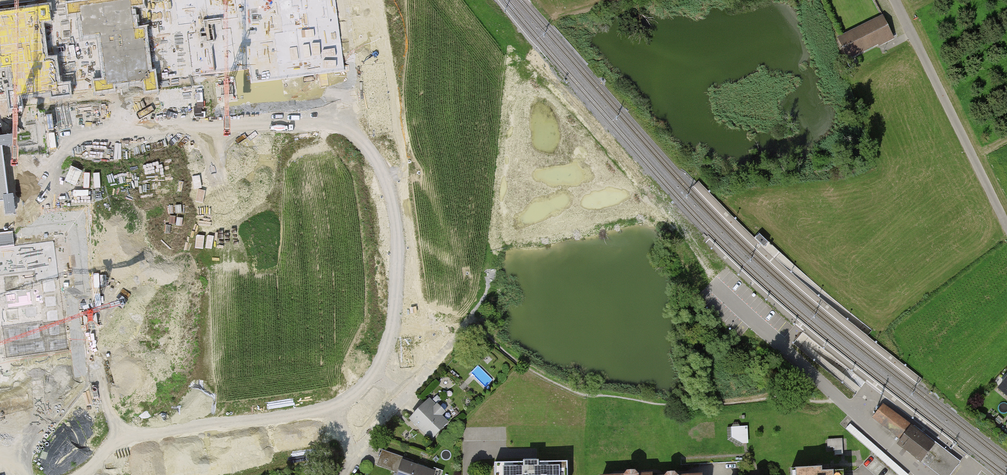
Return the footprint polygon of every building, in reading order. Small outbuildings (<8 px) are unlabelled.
[(10,20),(1,21),(0,10),(0,47),(13,46),(10,20)] [(853,61),(896,40),(885,17),(842,39),(853,61)] [(70,81),(68,55),(35,57),(37,84),(70,81)] [(10,203),(2,141),(0,141),(0,204),(10,203)] [(756,239),(764,247),(768,244),(760,236),(756,239)] [(994,389),(1006,400),(1006,373),(994,389)] [(427,401),(407,420),(429,443),(449,423),(427,401)] [(908,426),(880,405),(872,415),(900,436),(908,426)] [(729,442),(750,441),(749,424),(729,425),(729,442)] [(896,442),(919,459),(921,457),(931,444),(908,426),(900,436),(896,442)] [(843,437),(829,438),(829,446),(835,446),(836,452),(844,452),(843,437)] [(931,444),(921,457),(919,459),(939,474),(948,474),(960,460),(934,440),(931,444)] [(399,460),(394,474),(431,474),(432,472),(399,460)] [(491,462),(491,474),(564,474),(564,462),(491,462)] [(792,468),(792,474),(840,474),(840,471),(820,472),(819,467),(792,468)]
